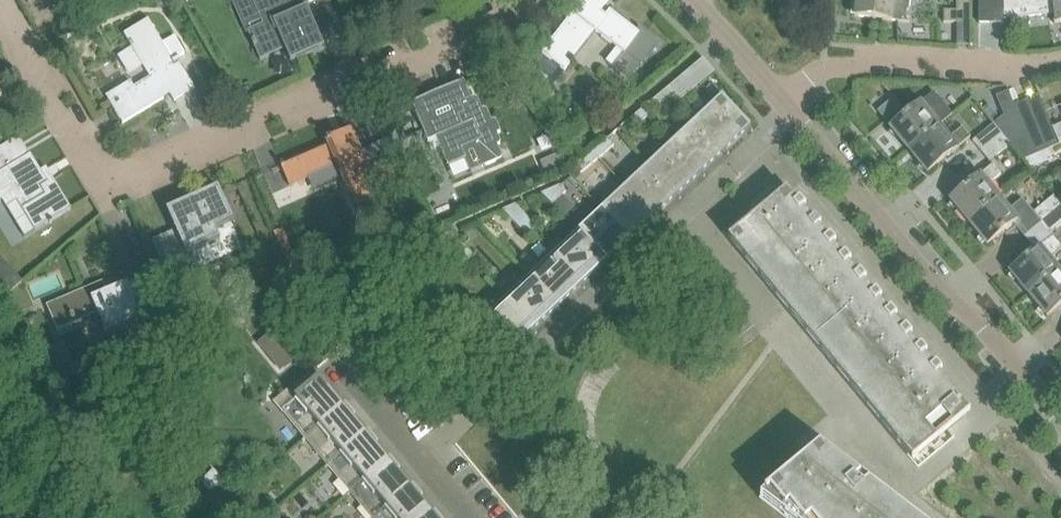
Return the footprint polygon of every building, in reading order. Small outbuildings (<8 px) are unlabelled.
[(248,31),(249,33),(252,40),(251,40),(254,47),(255,47),(260,60),(285,49),(291,62),(324,47),(311,15),(307,7),(305,8),(301,0),(253,0),(264,24),(248,31)] [(534,64),(556,81),(595,31),(603,36),(601,38),(611,45),(612,44),(617,47),(625,54),(626,52),(633,57),(630,60),(639,67),(659,42),(638,26),(638,27),(639,28),(637,31),(610,10),(606,15),(600,11),(609,0),(578,0),(570,10),(568,8),(566,11),(571,15),(534,64)] [(854,16),(901,22),(906,22),(907,10),(909,10),(910,3),(910,0),(857,0),(854,16)] [(944,22),(970,23),(970,0),(957,0),(957,11),(944,10),(944,22)] [(992,23),(992,0),(979,0),(979,23),(992,23)] [(992,23),(1005,23),(1005,18),(1005,0),(992,0),(992,23)] [(1005,18),(1054,13),(1055,23),(1060,22),(1060,0),(1005,0),(1005,18)] [(131,81),(106,96),(123,124),(170,95),(174,102),(195,89),(178,61),(180,60),(179,57),(184,54),(174,36),(162,43),(147,20),(124,35),(133,49),(144,68),(150,77),(134,87),(131,81)] [(684,74),(668,88),(678,99),(694,86),(684,74)] [(464,81),(412,104),(428,142),(429,142),(437,138),(449,166),(465,159),(467,158),(462,148),(475,143),(485,166),(502,159),(497,145),(501,144),(497,134),(501,132),(495,119),(491,121),(485,108),(481,110),(475,97),(471,98),(464,81)] [(678,99),(668,88),(652,101),(658,108),(674,96),(677,100),(678,99)] [(864,127),(885,115),(871,92),(851,105),(864,127)] [(909,151),(910,151),(939,127),(938,126),(952,115),(933,93),(890,128),(909,151)] [(1027,100),(1048,150),(1060,144),(1060,125),(1053,128),(1039,95),(1027,100)] [(726,150),(741,136),(749,128),(750,127),(734,110),(732,108),(731,108),(722,97),(698,120),(697,120),(726,150)] [(1015,106),(1036,155),(1048,150),(1027,100),(1015,106)] [(994,124),(1003,134),(1012,145),(1025,159),(1036,155),(1015,106),(1014,106),(1016,110),(1005,115),(994,124)] [(649,117),(643,109),(627,122),(633,130),(649,117)] [(725,151),(726,150),(697,120),(697,121),(674,142),(673,142),(702,173),(702,172),(717,159),(725,151)] [(982,152),(1003,134),(994,124),(973,141),(982,152)] [(939,127),(910,151),(928,173),(971,137),(962,127),(949,139),(939,127)] [(328,144),(280,164),(290,186),(337,165),(356,209),(376,200),(379,206),(402,196),(388,163),(370,170),(369,167),(368,168),(351,130),(327,141),(328,144)] [(550,131),(538,136),(545,151),(557,146),(550,131)] [(989,162),(1012,145),(1003,134),(982,152),(989,162)] [(608,138),(592,151),(598,159),(614,145),(608,138)] [(673,143),(649,165),(678,195),(693,181),(701,173),(702,173),(673,142),(673,143)] [(598,159),(592,151),(577,164),(583,172),(598,159)] [(53,222),(52,221),(71,209),(53,178),(47,182),(31,155),(0,174),(0,204),(3,202),(25,239),(53,222)] [(649,165),(626,187),(625,188),(654,218),(654,217),(669,204),(678,195),(649,165)] [(950,200),(969,223),(999,198),(989,185),(1001,176),(992,165),(950,200)] [(566,192),(560,186),(541,194),(552,205),(566,192)] [(167,210),(173,223),(186,254),(198,249),(221,239),(220,239),(220,237),(216,229),(233,222),(218,187),(189,200),(167,210)] [(653,218),(654,218),(625,188),(602,209),(601,210),(630,240),(653,218)] [(786,191),(780,197),(772,188),(752,205),(753,207),(759,215),(728,240),(912,461),(970,412),(786,191)] [(999,198),(969,223),(987,245),(1005,230),(1012,225),(1013,224),(1016,221),(1028,235),(1041,224),(1042,224),(1033,214),(1023,200),(1010,211),(999,198)] [(1044,204),(1033,214),(1042,224),(1053,215),(1044,204)] [(503,210),(516,224),(525,215),(516,205),(503,210)] [(1053,215),(1041,224),(1050,234),(1060,225),(1060,208),(1053,215)] [(418,209),(411,212),(414,217),(415,221),(416,222),(423,219),(418,209)] [(606,263),(606,262),(621,249),(629,241),(630,240),(601,210),(578,232),(577,232),(606,263)] [(536,227),(525,215),(516,224),(527,236),(536,227)] [(1027,257),(1010,272),(1029,295),(1058,270),(1048,257),(1060,247),(1050,234),(1050,235),(1041,224),(1028,235),(1038,248),(1035,251),(1034,252),(1027,257)] [(283,227),(273,231),(291,272),(300,268),(283,227)] [(438,238),(451,251),(461,242),(451,232),(438,238)] [(577,232),(577,233),(554,254),(553,255),(582,285),(597,271),(605,263),(606,263),(577,232)] [(472,254),(461,242),(451,251),(462,263),(472,254)] [(530,277),(529,277),(558,308),(582,285),(553,255),(530,277)] [(1029,295),(1047,317),(1060,305),(1060,273),(1058,270),(1029,295)] [(105,331),(158,309),(144,277),(108,292),(103,282),(47,306),(58,332),(98,315),(105,331)] [(529,277),(529,278),(506,299),(505,300),(534,330),(549,316),(557,308),(558,308),(529,277)] [(510,352),(534,330),(505,300),(482,322),(481,323),(509,353),(510,352)] [(314,367),(308,372),(274,401),(305,439),(346,405),(343,407),(330,392),(333,389),(314,367)] [(305,439),(306,439),(327,465),(328,466),(369,432),(368,431),(365,434),(352,419),(356,416),(346,405),(305,439)] [(328,466),(350,492),(350,493),(391,459),(391,458),(388,461),(375,446),(378,443),(369,432),(328,466)] [(860,480),(820,450),(819,449),(814,454),(764,495),(760,499),(760,500),(784,517),(910,517),(868,486),(863,491),(855,485),(860,480)] [(351,493),(371,517),(375,517),(413,486),(413,485),(410,488),(397,473),(400,470),(391,459),(350,493),(351,493)] [(215,469),(201,481),(211,492),(224,480),(215,469)] [(436,513),(435,512),(432,515),(420,500),(423,497),(413,486),(375,517),(430,517),(436,513)]
